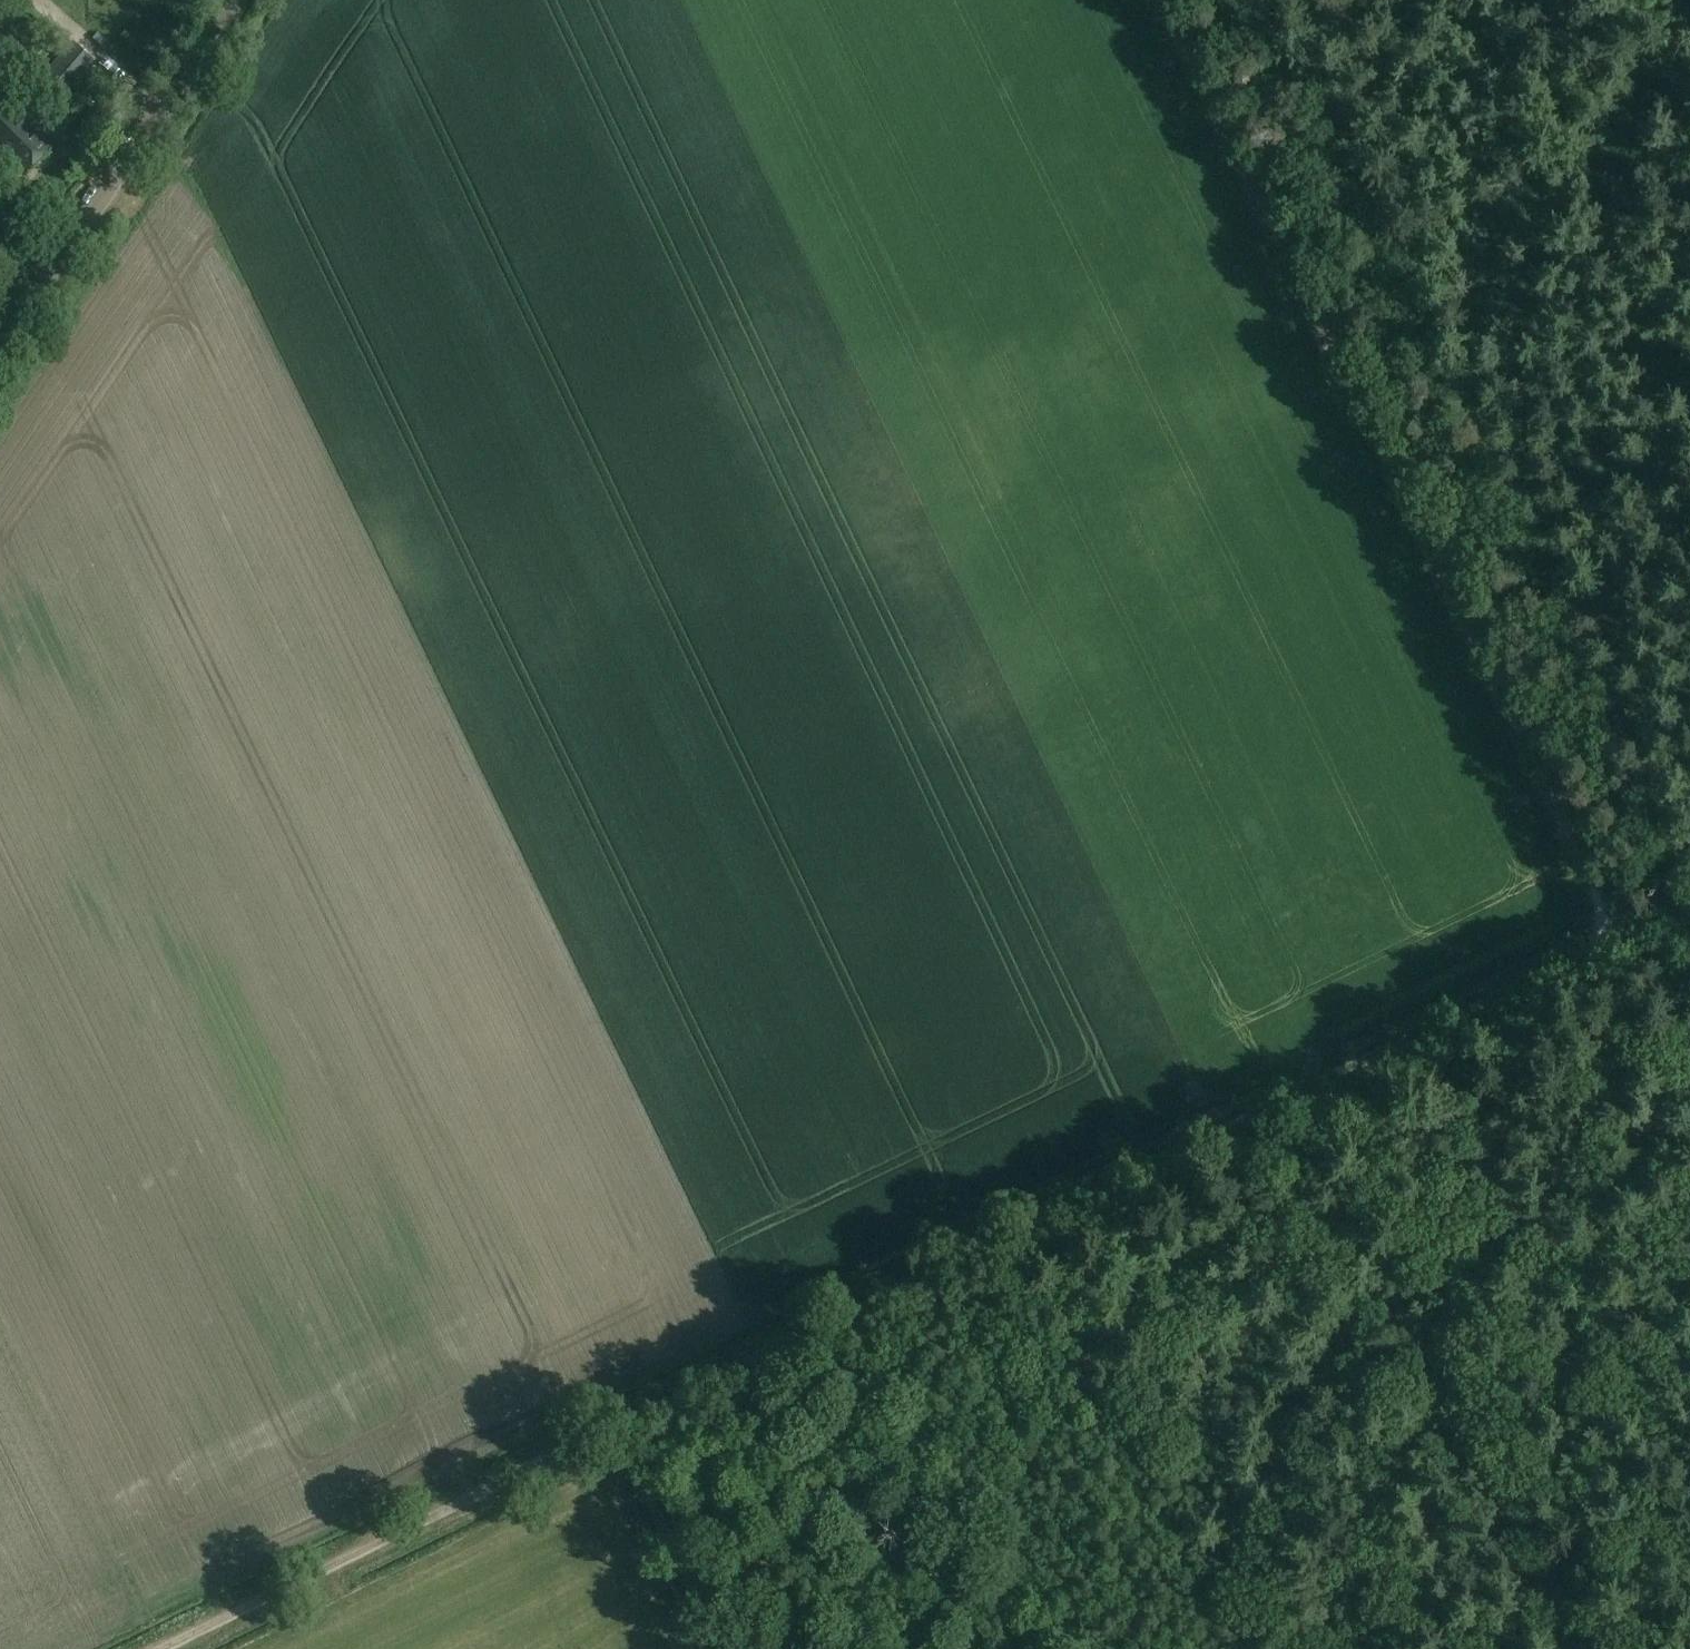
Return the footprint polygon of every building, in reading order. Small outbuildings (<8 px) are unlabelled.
[(24,175),(57,142),(10,95),(0,105),(0,150),(24,175)]
